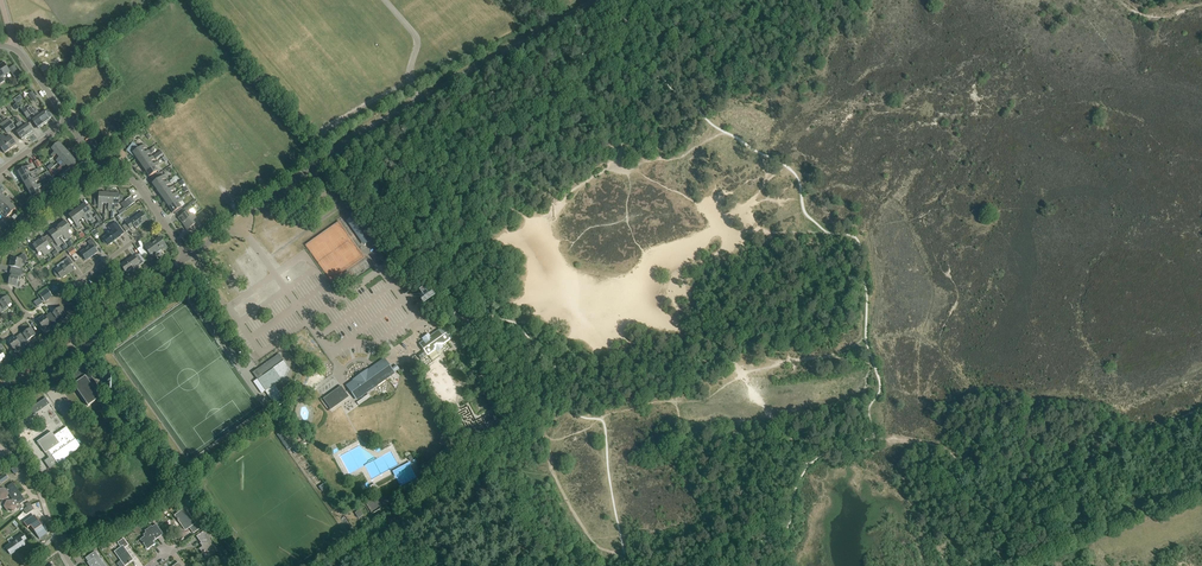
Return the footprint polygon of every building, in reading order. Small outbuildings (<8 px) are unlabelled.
[(14,66),(9,69),(10,70),(9,70),(6,66),(6,65),(4,62),(0,64),(0,65),(0,83),(1,83),(4,81),(2,77),(10,72),(14,78),(20,74),(14,66)] [(33,102),(37,99),(32,92),(28,95),(33,102)] [(44,125),(34,111),(31,106),(27,109),(32,115),(33,114),(36,118),(33,121),(38,129),(44,125)] [(27,118),(30,116),(25,108),(21,110),(27,118)] [(52,117),(46,109),(43,112),(43,113),(40,115),(37,110),(34,111),(44,125),(50,121),(49,119),(52,117)] [(4,121),(11,131),(15,128),(8,118),(4,121)] [(7,134),(11,131),(4,121),(0,124),(7,134)] [(18,123),(28,136),(33,132),(28,124),(25,127),(21,121),(18,123)] [(22,140),(28,136),(18,123),(16,125),(20,130),(16,133),(22,140)] [(0,136),(10,149),(16,145),(10,136),(6,138),(3,134),(0,136)] [(10,149),(0,136),(0,151),(2,150),(4,153),(10,149)] [(56,154),(63,147),(58,142),(51,149),(54,152),(51,155),(53,157),(56,154)] [(136,158),(145,152),(142,149),(146,147),(144,144),(138,149),(133,144),(135,142),(126,152),(127,151),(132,155),(134,154),(136,158)] [(61,159),(68,152),(63,147),(56,154),(59,157),(56,161),(58,163),(61,160),(61,159)] [(149,158),(146,154),(150,152),(148,150),(145,153),(145,152),(136,158),(137,158),(136,159),(140,164),(149,158)] [(66,164),(73,158),(68,152),(61,159),(61,160),(64,162),(60,166),(61,166),(57,169),(59,171),(63,168),(66,165),(66,164)] [(144,170),(153,164),(151,160),(154,158),(153,155),(149,158),(140,164),(144,170)] [(66,164),(66,165),(69,168),(66,171),(68,173),(78,163),(73,158),(66,164)] [(153,164),(144,170),(149,177),(158,170),(155,167),(159,164),(157,161),(153,164)] [(30,174),(30,173),(28,170),(32,168),(30,165),(18,172),(21,178),(30,174)] [(33,179),(32,176),(36,174),(34,171),(30,173),(30,174),(21,178),(25,185),(33,180),(33,179)] [(164,183),(162,180),(166,178),(164,175),(152,183),(156,189),(164,183)] [(37,186),(35,182),(39,180),(38,177),(37,177),(33,179),(33,180),(25,185),(28,191),(37,186)] [(49,181),(53,187),(57,184),(52,178),(49,181)] [(168,189),(166,186),(170,184),(167,180),(164,183),(156,189),(160,195),(168,189)] [(37,186),(28,191),(32,197),(36,195),(36,197),(41,194),(38,188),(43,186),(42,183),(37,186)] [(173,195),(170,192),(174,189),(172,186),(168,189),(160,195),(164,201),(173,195)] [(177,201),(174,198),(178,195),(176,193),(173,195),(164,201),(168,207),(177,201)] [(135,203),(131,197),(125,201),(129,207),(135,203)] [(10,203),(5,198),(0,203),(0,207),(1,208),(0,209),(0,213),(3,210),(10,203)] [(177,201),(168,207),(173,213),(181,207),(178,203),(182,201),(180,198),(177,201)] [(79,207),(89,221),(91,219),(88,214),(91,212),(85,204),(85,203),(84,202),(81,204),(82,205),(79,207)] [(0,213),(3,216),(5,219),(15,209),(10,203),(3,210),(0,213)] [(183,224),(194,215),(193,213),(191,214),(189,211),(193,209),(190,205),(180,212),(182,215),(178,218),(183,224)] [(86,222),(89,221),(79,207),(76,210),(75,208),(73,210),(80,220),(83,218),(86,222)] [(77,222),(80,220),(73,210),(71,211),(72,213),(69,215),(78,228),(81,227),(77,222)] [(136,228),(147,220),(142,212),(130,221),(129,219),(125,222),(127,223),(122,226),(126,232),(130,229),(131,229),(135,226),(136,228)] [(99,225),(102,222),(100,220),(97,214),(94,216),(98,222),(94,225),(96,227),(99,225)] [(194,215),(183,224),(187,230),(190,228),(192,231),(199,226),(194,219),(196,218),(194,215)] [(363,242),(368,238),(353,217),(348,221),(363,242)] [(59,225),(68,238),(71,236),(68,232),(70,230),(63,220),(61,221),(62,223),(59,225)] [(108,245),(121,236),(124,234),(116,222),(108,228),(111,232),(103,238),(103,239),(103,242),(105,244),(107,244),(108,245)] [(66,240),(68,238),(59,225),(56,228),(55,226),(53,228),(60,238),(63,236),(66,240)] [(57,240),(60,238),(53,228),(51,229),(52,231),(48,233),(58,246),(61,244),(57,240)] [(37,241),(47,254),(49,252),(46,248),(49,246),(42,236),(39,237),(40,239),(37,241)] [(143,245),(152,257),(155,255),(160,256),(161,251),(167,248),(160,237),(152,243),(150,241),(143,245)] [(86,260),(97,252),(94,249),(97,247),(92,239),(87,242),(90,245),(80,252),(86,260)] [(44,256),(47,254),(37,241),(34,243),(33,242),(31,244),(38,253),(41,251),(44,256)] [(70,248),(72,254),(79,252),(76,246),(70,248)] [(10,270),(22,273),(23,265),(25,266),(27,258),(24,254),(16,259),(11,258),(9,266),(11,266),(10,270)] [(138,255),(137,254),(134,257),(133,256),(121,264),(127,272),(136,265),(138,267),(143,263),(138,255)] [(73,264),(69,257),(56,266),(58,268),(55,270),(54,272),(55,275),(56,278),(59,279),(61,278),(77,267),(74,263),(73,264)] [(21,276),(22,273),(10,270),(9,274),(11,274),(8,285),(16,286),(19,286),(20,282),(17,281),(18,280),(23,281),(24,279),(23,278),(24,277),(21,276)] [(44,301),(52,296),(47,289),(39,295),(44,301)] [(412,304),(425,298),(422,293),(409,299),(412,304)] [(1,313),(8,309),(6,307),(12,303),(7,296),(0,301),(0,312),(1,313)] [(40,299),(29,306),(32,310),(43,303),(40,299)] [(48,314),(55,324),(61,320),(63,320),(64,320),(66,318),(66,317),(67,316),(60,307),(52,313),(51,312),(48,314)] [(48,329),(55,324),(48,314),(45,317),(44,315),(37,320),(43,329),(47,327),(48,329)] [(18,335),(25,345),(31,340),(30,338),(36,335),(31,328),(22,334),(21,333),(18,335)] [(451,338),(444,328),(442,329),(430,337),(428,334),(421,339),(423,342),(420,344),(428,355),(435,350),(437,353),(444,348),(442,345),(451,338)] [(18,350),(25,345),(18,335),(15,337),(14,336),(7,341),(14,350),(17,348),(18,350)] [(266,391),(274,385),(285,377),(289,368),(279,354),(253,372),(266,391)] [(347,386),(356,400),(394,373),(391,369),(384,359),(347,386)] [(88,406),(100,397),(96,391),(99,389),(84,366),(68,377),(74,384),(73,385),(88,406)] [(284,384),(277,389),(279,391),(283,397),(290,393),(284,384)] [(270,397),(279,391),(277,389),(274,385),(266,391),(270,397)] [(331,410),(349,397),(341,387),(341,386),(323,399),(331,410)] [(279,391),(270,397),(274,403),(283,397),(279,391)] [(369,397),(367,394),(356,403),(358,406),(369,397)] [(36,414),(50,404),(45,398),(21,415),(26,421),(36,414)] [(489,415),(476,421),(469,406),(456,412),(462,425),(468,422),(470,426),(478,423),(478,424),(484,421),(485,422),(488,421),(489,423),(492,421),(489,415)] [(75,439),(75,440),(66,427),(54,436),(51,432),(37,442),(45,453),(49,458),(44,461),(49,469),(54,466),(57,463),(57,464),(81,447),(75,439)] [(19,472),(25,468),(21,462),(15,466),(19,472)] [(0,485),(8,479),(5,474),(0,477),(0,484),(0,485)] [(13,483),(7,487),(8,488),(6,490),(5,488),(0,489),(0,500),(6,499),(8,494),(13,500),(7,501),(4,507),(8,512),(14,511),(17,506),(16,505),(19,503),(19,504),(25,501),(13,483)] [(31,505),(27,507),(24,510),(26,514),(34,509),(31,505)] [(195,523),(184,509),(175,516),(185,530),(189,527),(193,533),(202,527),(198,520),(195,523)] [(45,531),(36,517),(29,522),(28,520),(24,523),(27,528),(30,526),(38,537),(45,531)] [(163,534),(156,524),(152,527),(151,526),(144,531),(146,533),(143,535),(144,536),(140,539),(147,549),(155,544),(153,542),(163,534)] [(206,559),(218,551),(203,531),(196,536),(201,543),(200,544),(202,547),(199,549),(206,559)] [(11,555),(25,545),(23,542),(27,540),(22,533),(13,539),(14,541),(5,547),(11,555)] [(133,560),(124,548),(128,545),(123,538),(117,543),(121,547),(114,552),(124,565),(125,565),(133,560)] [(95,551),(88,556),(91,560),(87,563),(89,565),(105,565),(95,551)]
